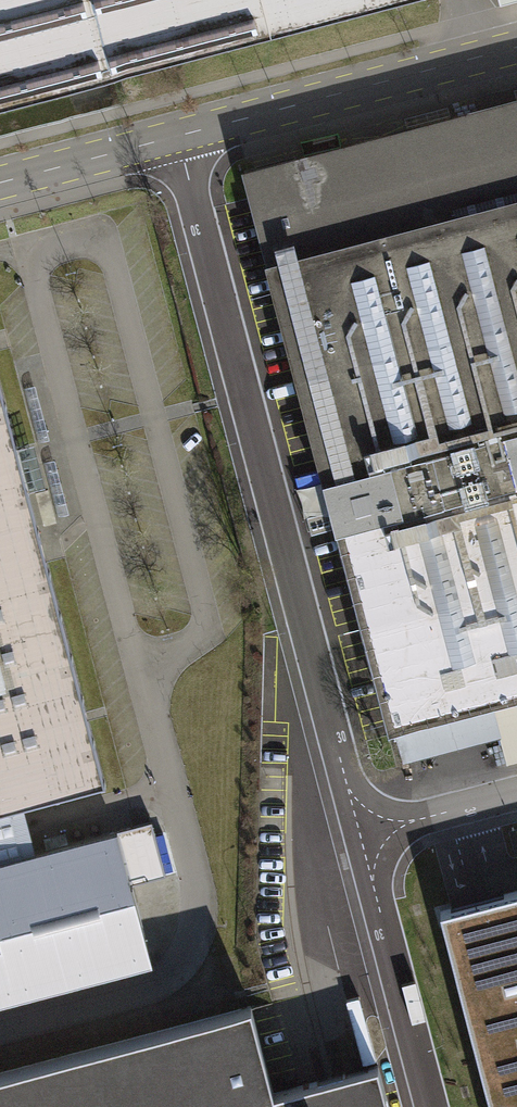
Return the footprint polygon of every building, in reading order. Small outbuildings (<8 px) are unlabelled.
[(271,34),(263,0),(0,0),(0,105),(271,34)] [(271,34),(400,0),(263,0),(271,34)] [(516,205),(516,101),(497,107),(247,173),(273,271),(516,205)] [(273,271),(328,481),(326,481),(334,509),(307,516),(312,532),(336,525),(340,527),(391,724),(491,697),(507,761),(516,758),(516,205),(273,271)] [(106,785),(0,398),(0,814),(106,785)] [(154,969),(117,833),(0,865),(0,1011),(154,969)] [(440,911),(491,1106),(516,1106),(516,891),(477,901),(440,911)] [(378,1065),(273,1092),(251,1007),(0,1073),(0,1106),(389,1106),(378,1065)]
